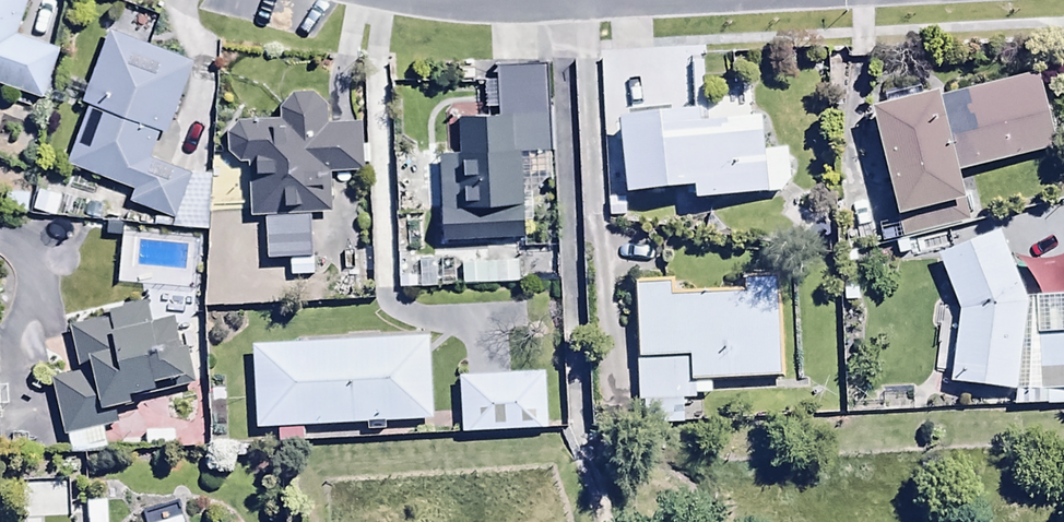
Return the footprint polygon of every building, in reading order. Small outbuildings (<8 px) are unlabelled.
[(47,106),(66,55),(49,49),(66,0),(0,0),(0,89),(47,106)] [(195,65),(116,37),(89,111),(94,112),(71,171),(137,197),(133,208),(176,225),(175,233),(213,238),(214,181),(194,180),(150,164),(160,135),(169,138),(195,65)] [(1036,70),(933,93),(931,83),(877,95),(907,229),(965,216),(955,171),(1054,149),(1036,70)] [(491,115),(504,115),(504,124),(463,125),(464,161),(445,162),(447,247),(529,245),(528,215),(525,215),(523,160),(553,159),(550,72),(503,74),(504,87),(490,88),(491,115)] [(244,171),(253,170),(254,221),(269,221),(269,268),(280,268),(280,289),(298,289),(298,267),(315,267),(315,220),(335,219),(334,176),(364,176),(363,132),(331,132),(331,113),(320,100),(298,98),(284,114),(285,130),(241,129),(233,138),(232,159),(244,171)] [(626,128),(633,203),(701,197),(702,208),(782,202),(793,186),(791,155),(768,157),(766,124),(703,129),(703,120),(675,122),(674,112),(630,115),(631,128),(626,128)] [(41,193),(34,214),(59,222),(65,201),(41,193)] [(1013,390),(1063,389),(1063,258),(1036,262),(1008,257),(998,230),(934,252),(955,308),(946,382),(1013,390)] [(687,405),(697,405),(696,386),(783,384),(780,281),(749,282),(750,302),(675,304),(675,295),(643,296),(645,367),(641,367),(642,408),(648,408),(649,432),(687,431),(687,405)] [(116,328),(74,335),(82,380),(58,384),(70,458),(105,452),(102,432),(120,429),(117,417),(140,413),(138,401),(189,393),(178,330),(155,334),(151,310),(114,316),(116,328)] [(433,346),(258,354),(261,436),(437,428),(433,346)] [(551,438),(549,381),(464,384),(466,441),(551,438)] [(176,435),(147,435),(147,455),(177,455),(176,435)]
